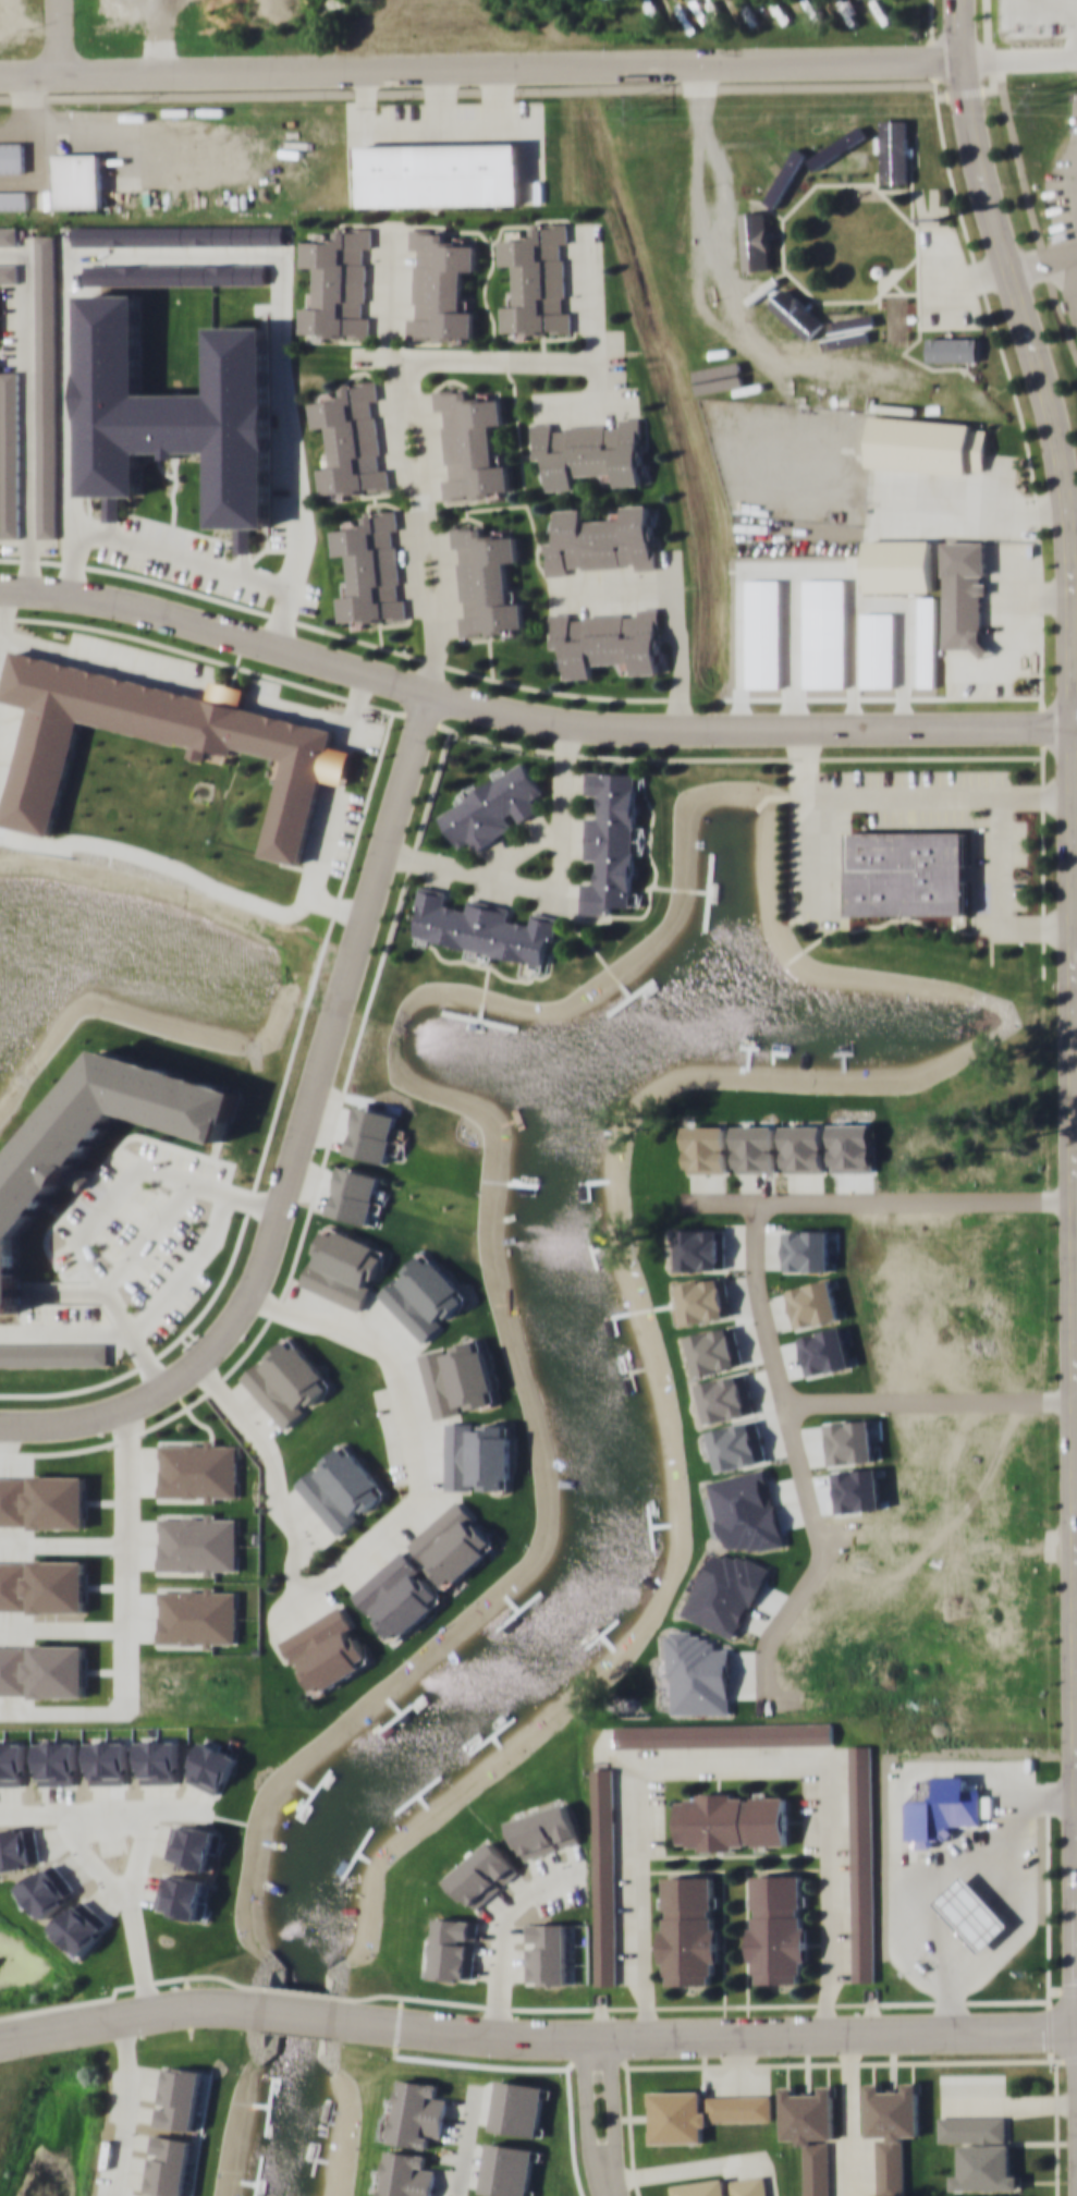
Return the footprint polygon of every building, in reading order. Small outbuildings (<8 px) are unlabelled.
[(810,132),(862,143),(864,132),(812,121),(810,132)] [(878,183),(892,183),(892,173),(904,173),(904,159),(914,159),(914,129),(879,129),(878,183)] [(0,142),(0,173),(24,173),(24,142),(0,142)] [(358,204),(521,203),(521,144),(357,145),(358,204)] [(861,163),(861,151),(807,151),(807,163),(861,163)] [(56,152),(56,207),(102,207),(101,152),(56,152)] [(780,202),(812,171),(795,154),(763,185),(780,202)] [(26,210),(26,192),(0,192),(0,210),(26,210)] [(745,270),(772,270),(772,209),(745,209),(745,270)] [(572,332),(572,308),(565,308),(564,245),(568,244),(567,222),(534,222),(534,232),(501,232),(502,265),(515,265),(515,292),(504,292),(504,333),(572,332)] [(17,227),(0,227),(0,245),(17,245),(17,227)] [(369,337),(370,315),(364,315),(365,248),(370,248),(371,228),(336,227),(336,240),(304,239),(303,266),(316,266),(316,293),(303,292),(302,334),(369,337)] [(406,338),(474,338),(474,310),(463,310),(463,270),(476,269),(476,242),(444,242),(444,228),(409,228),(409,249),(415,249),(415,317),(406,317),(406,338)] [(36,538),(57,538),(56,234),(36,234),(36,538)] [(0,263),(0,282),(17,282),(17,263),(0,263)] [(802,302),(784,284),(748,321),(765,339),(802,302)] [(907,299),(884,299),(884,349),(907,349),(907,299)] [(870,310),(822,310),(822,334),(870,334),(870,310)] [(975,334),(932,334),(932,358),(975,358),(975,334)] [(708,392),(706,341),(695,341),(696,392),(708,392)] [(0,537),(20,537),(20,370),(0,370),(0,537)] [(390,490),(388,466),(380,467),(374,401),(378,400),(377,380),(341,383),(342,394),(311,398),(314,428),(327,427),(330,451),(319,452),(322,496),(390,490)] [(443,499),(500,495),(500,492),(511,491),(509,463),(495,464),(492,425),(503,425),(501,395),(469,399),(468,386),(433,389),(435,411),(442,411),(448,477),(442,477),(443,499)] [(865,394),(855,397),(857,404),(867,402),(865,394)] [(647,483),(641,415),(620,417),(620,424),(552,429),(552,422),(531,424),(535,459),(541,457),(544,489),(577,487),(576,475),(600,473),(601,487),(647,483)] [(868,465),(983,474),(988,424),(871,415),(868,465)] [(658,566),(656,503),(609,505),(610,518),(585,520),(584,508),(552,509),(554,540),(546,540),(547,574),(567,574),(567,570),(658,566)] [(405,619),(396,509),(363,511),(364,523),(332,525),(334,554),(347,553),(350,582),(339,583),(342,623),(405,619)] [(525,631),(523,600),(511,600),(509,562),(518,561),(516,533),(484,535),(484,524),(454,526),(462,635),(525,631)] [(986,540),(942,540),(942,647),(976,647),(976,656),(987,656),(986,540)] [(663,673),(661,607),(638,608),(638,613),(585,614),(585,620),(573,620),(572,612),(551,612),(551,646),(564,646),(564,678),(593,676),(593,664),(633,663),(633,673),(663,673)] [(14,648),(2,699),(32,707),(3,822),(52,834),(82,718),(233,753),(236,747),(286,759),(262,854),(301,865),(335,729),(14,648)] [(440,815),(460,849),(470,842),(476,850),(517,826),(516,823),(541,809),(535,798),(544,793),(524,758),(455,798),(458,804),(440,815)] [(582,911),(587,913),(613,913),(616,903),(634,904),(636,852),(645,852),(645,827),(636,823),(637,783),(644,783),(645,772),(586,771),(586,794),(591,794),(599,796),(598,816),(586,816),(585,857),(596,862),(596,875),(593,881),(583,880),(582,911)] [(966,913),(966,832),(850,831),(850,913),(966,913)] [(414,939),(468,947),(467,952),(529,962),(528,968),(550,972),(558,916),(533,913),(531,923),(510,920),(512,906),(469,900),(468,908),(445,905),(448,891),(421,887),(414,939)] [(326,1377),(291,1334),(241,1377),(283,1428),(330,1389),(322,1380),(326,1377)] [(445,1355),(457,1410),(495,1400),(484,1349),(478,1350),(476,1340),(454,1344),(456,1353),(445,1355)] [(160,1442),(160,1498),(237,1498),(238,1443),(160,1442)] [(86,1474),(27,1474),(27,1476),(0,1476),(0,1526),(86,1526),(86,1474)] [(237,1569),(237,1517),(161,1517),(161,1569),(237,1569)] [(445,1598),(402,1549),(351,1594),(394,1643),(445,1598)] [(32,1559),(32,1570),(23,1570),(23,1561),(0,1561),(0,1610),(24,1610),(24,1611),(86,1612),(86,1559),(32,1559)] [(282,1636),(311,1694),(372,1663),(342,1605),(282,1636)] [(24,1693),(24,1646),(0,1646),(0,1693),(24,1693)] [(74,1693),(74,1646),(34,1646),(34,1693),(74,1693)] [(833,1745),(833,1722),(616,1724),(617,1746),(833,1745)] [(873,1744),(850,1744),(852,1980),(874,1980),(873,1744)] [(593,1984),(616,1984),(615,1767),(592,1767),(593,1984)] [(787,1795),(680,1796),(680,1846),(788,1846),(787,1795)] [(507,1818),(518,1859),(578,1843),(567,1803),(507,1818)] [(519,1874),(491,1835),(442,1872),(470,1911),(519,1874)] [(804,1874),(751,1875),(752,1962),(757,1962),(757,1982),(806,1981),(804,1874)] [(715,1876),(662,1876),(662,1964),(668,1964),(668,1984),(717,1982),(717,1907),(715,1907),(715,1876)] [(431,1978),(473,1981),(478,1919),(437,1916),(431,1978)] [(528,1982),(567,1982),(567,1923),(528,1921),(528,1982)] [(195,2131),(204,2069),(163,2063),(155,2124),(195,2131)] [(391,2142),(428,2147),(429,2136),(442,2137),(448,2096),(437,2095),(439,2083),(401,2077),(399,2099),(388,2098),(385,2118),(394,2119),(391,2142)] [(905,2136),(919,2135),(919,2081),(898,2081),(898,2090),(884,2090),(884,2082),(867,2082),(867,2136),(878,2136),(878,2195),(905,2195),(905,2136)] [(831,2138),(835,2138),(834,2084),(818,2084),(819,2094),(796,2094),(796,2085),(781,2085),(781,2140),(804,2140),(804,2195),(831,2195),(831,2138)] [(703,2095),(703,2089),(651,2090),(651,2142),(706,2142),(706,2120),(772,2120),(772,2095),(703,2095)] [(1020,2188),(1020,2168),(1006,2168),(1006,2115),(938,2115),(938,2142),(959,2142),(959,2174),(951,2174),(951,2188),(1020,2188)] [(155,2133),(148,2194),(173,2195),(185,2195),(192,2137),(155,2133)] [(435,2168),(426,2167),(427,2154),(389,2149),(387,2170),(376,2169),(374,2194),(380,2195),(431,2195),(435,2168)] [(676,2195),(767,2195),(766,2174),(674,2183),(676,2195)]
